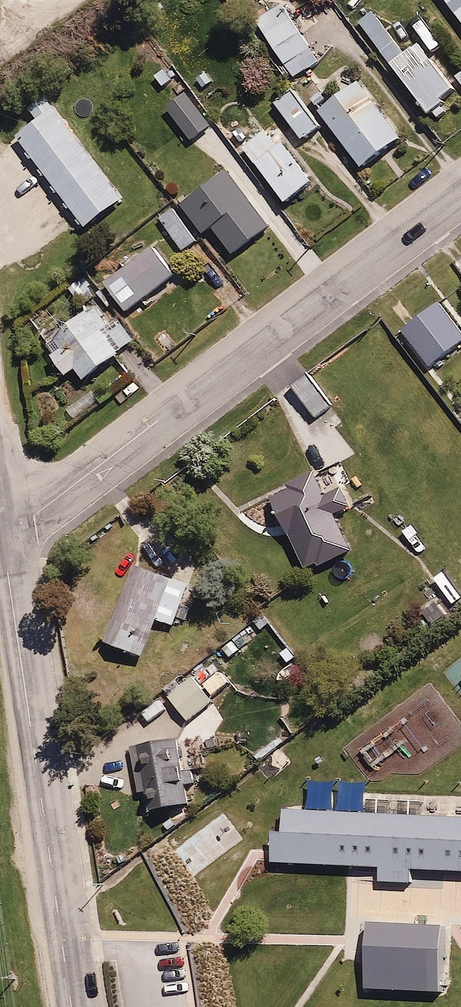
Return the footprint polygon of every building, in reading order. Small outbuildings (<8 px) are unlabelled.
[(460,22),(460,0),(444,0),(460,22)] [(448,100),(459,91),(459,86),(431,49),(420,43),(406,54),(374,12),(360,22),(433,118),(447,107),(448,100)] [(326,63),(297,25),(269,46),(365,173),(407,141),(348,64),(327,79),(316,79),(315,71),(326,63)] [(297,90),(275,106),(304,144),(325,128),(297,90)] [(187,98),(168,114),(196,147),(215,132),(187,98)] [(82,225),(117,199),(51,108),(16,134),(82,225)] [(271,130),(245,152),(290,207),(318,185),(271,130)] [(237,258),(277,226),(229,166),(180,205),(207,238),(215,232),(237,258)] [(174,205),(158,219),(185,252),(202,238),(174,205)] [(150,246),(103,282),(124,310),(172,274),(150,246)] [(59,349),(49,356),(63,375),(73,369),(81,380),(116,354),(99,330),(106,325),(92,305),(49,336),(59,349)] [(406,335),(432,371),(460,350),(460,327),(446,306),(406,335)] [(300,396),(316,419),(329,410),(313,387),(300,396)] [(354,553),(337,518),(358,508),(346,484),(325,494),(314,471),(272,491),(311,573),(354,553)] [(159,622),(174,628),(187,593),(132,572),(104,645),(145,660),(159,622)] [(171,666),(154,679),(165,693),(182,680),(171,666)] [(199,673),(168,698),(188,723),(219,698),(199,673)] [(136,747),(138,796),(151,795),(152,817),(188,816),(187,787),(195,787),(194,770),(186,770),(185,745),(136,747)] [(321,773),(323,802),(356,801),(355,772),(321,773)] [(300,816),(297,876),(460,885),(460,825),(300,816)] [(443,928),(360,923),(357,986),(440,991),(443,928)]
